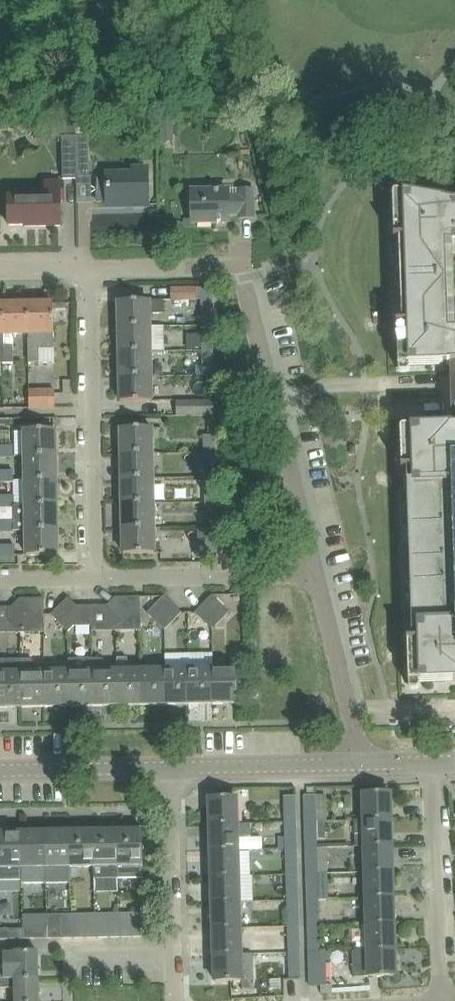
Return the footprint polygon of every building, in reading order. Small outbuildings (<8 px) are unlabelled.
[(93,122),(76,122),(76,128),(76,137),(77,179),(90,179),(90,177),(89,137),(93,137),(93,123),(93,122)] [(161,141),(174,141),(174,122),(160,122),(161,141)] [(51,123),(36,124),(36,139),(51,139),(51,137),(51,123)] [(76,137),(63,137),(64,180),(77,179),(76,137)] [(108,180),(98,180),(98,202),(108,202),(108,207),(110,206),(134,206),(148,206),(148,186),(148,170),(134,171),(134,176),(108,177),(108,180)] [(25,198),(9,198),(9,205),(10,225),(25,225),(25,226),(61,226),(61,206),(61,199),(64,199),(64,184),(46,184),(46,198),(25,198)] [(252,191),(252,188),(241,188),(241,191),(239,191),(240,197),(229,197),(229,191),(193,192),(193,223),(229,222),(229,214),(240,214),(240,218),(254,217),(254,197),(254,191),(252,191)] [(394,238),(394,240),(394,241),(400,240),(408,240),(409,240),(410,259),(400,259),(402,304),(402,305),(411,305),(412,305),(412,323),(402,324),(397,324),(397,327),(398,327),(398,347),(398,348),(407,348),(408,348),(408,365),(408,366),(448,365),(450,365),(451,365),(454,365),(454,332),(449,333),(449,331),(445,245),(454,246),(454,202),(411,194),(405,194),(403,194),(404,216),(394,216),(395,238),(394,238)] [(213,326),(212,288),(172,288),(173,300),(202,300),(203,326),(213,326)] [(120,327),(151,326),(151,314),(165,314),(165,300),(119,301),(120,327)] [(29,334),(28,303),(3,304),(4,334),(13,334),(29,334)] [(54,303),(28,303),(29,334),(29,363),(36,363),(40,363),(55,362),(55,349),(54,308),(54,303)] [(120,352),(152,351),(151,326),(120,327),(120,352)] [(203,350),(213,350),(213,333),(203,333),(203,350)] [(4,363),(11,363),(14,363),(13,345),(4,346),(4,363)] [(203,367),(214,367),(213,350),(203,350),(203,367)] [(121,376),(152,376),(152,351),(120,352),(121,376)] [(121,402),(141,402),(152,401),(152,376),(121,376),(121,402)] [(30,408),(35,408),(55,408),(55,390),(30,390),(30,408)] [(177,416),(194,416),(214,416),(214,401),(177,401),(177,416)] [(401,468),(401,470),(407,470),(407,489),(408,489),(408,487),(415,487),(416,502),(407,502),(407,504),(416,504),(416,519),(409,519),(409,517),(408,517),(409,541),(410,541),(410,539),(417,539),(418,570),(411,571),(411,569),(410,569),(410,593),(412,592),(412,591),(419,590),(419,605),(411,605),(411,608),(419,608),(420,623),(413,623),(413,621),(411,621),(412,640),(407,640),(407,643),(408,664),(418,664),(418,682),(454,681),(454,426),(410,427),(410,446),(401,446),(402,467),(401,468)] [(122,454),(153,453),(152,428),(122,428),(122,454)] [(25,456),(56,455),(56,430),(25,430),(25,456)] [(205,452),(215,452),(215,435),(204,436),(205,452)] [(13,455),(13,445),(0,445),(0,456),(13,455)] [(195,470),(216,469),(215,452),(205,452),(205,453),(195,453),(195,470)] [(123,479),(153,478),(153,453),(122,454),(123,479)] [(26,481),(57,480),(56,455),(25,456),(26,481)] [(0,472),(0,482),(14,482),(13,472),(0,472)] [(123,504),(154,503),(153,478),(123,479),(123,504)] [(27,505),(57,505),(57,480),(26,481),(27,505)] [(206,502),(216,502),(216,485),(206,486),(206,502)] [(14,505),(14,496),(0,495),(0,507),(14,507),(14,505)] [(216,502),(206,502),(206,512),(206,519),(217,519),(216,502)] [(124,528),(155,528),(154,503),(123,504),(124,528)] [(57,505),(27,505),(14,505),(14,507),(14,520),(0,520),(0,532),(14,533),(14,530),(27,530),(58,530),(57,505)] [(124,554),(155,554),(155,528),(124,528),(124,554)] [(207,528),(207,538),(207,553),(217,553),(217,536),(217,528),(207,528)] [(28,556),(58,555),(58,530),(27,530),(28,556)] [(0,545),(0,562),(15,562),(15,556),(15,545),(0,545)] [(221,622),(230,612),(212,595),(203,605),(221,622)] [(157,622),(174,604),(165,596),(148,613),(157,622)] [(125,622),(133,613),(117,597),(108,606),(125,622)] [(133,613),(141,613),(140,597),(117,597),(133,613)] [(21,599),(12,607),(29,624),(44,624),(44,615),(44,598),(39,598),(21,599)] [(77,606),(69,598),(52,615),(61,624),(77,606)] [(166,630),(182,612),(174,604),(157,622),(166,630)] [(213,629),(221,622),(203,605),(196,612),(213,629)] [(77,606),(61,624),(66,629),(69,632),(75,626),(92,626),(92,606),(89,606),(77,606)] [(108,606),(99,614),(117,631),(125,622),(108,606)] [(0,607),(0,619),(8,619),(8,607),(0,607)] [(12,607),(8,607),(8,619),(21,633),(29,624),(12,607)] [(21,633),(8,619),(0,619),(0,633),(21,633)] [(29,624),(21,633),(44,633),(44,624),(29,624)] [(69,707),(93,706),(93,670),(93,658),(69,659),(69,671),(69,707)] [(108,670),(108,665),(103,658),(93,658),(93,670),(93,706),(117,706),(117,670),(108,670)] [(128,669),(127,658),(118,658),(118,670),(117,670),(117,706),(141,705),(141,669),(128,669)] [(21,707),(21,671),(20,659),(0,659),(0,708),(21,707)] [(21,707),(45,707),(45,671),(45,667),(36,667),(32,659),(20,659),(21,671),(21,707)] [(238,705),(237,666),(236,667),(236,668),(213,668),(213,704),(237,704),(237,705),(238,705)] [(189,704),(213,704),(213,668),(189,669),(189,704)] [(141,705),(165,705),(165,669),(141,669),(141,705)] [(165,705),(189,704),(189,669),(165,669),(165,705)] [(69,671),(45,671),(45,707),(69,707),(69,671)] [(365,820),(391,819),(391,793),(364,794),(365,820)] [(316,796),(305,796),(306,822),(325,821),(327,820),(327,795),(316,796)] [(211,825),(238,824),(237,798),(210,798),(211,825)] [(296,802),(284,802),(285,823),(297,822),(296,802)] [(356,847),(366,846),(392,845),(391,819),(365,820),(355,820),(356,847)] [(306,848),(318,848),(318,839),(325,838),(325,821),(306,822),(306,848)] [(212,851),(239,850),(238,837),(251,837),(251,824),(238,824),(211,825),(212,851)] [(285,837),(279,837),(279,849),(285,849),(298,848),(297,828),(285,829),(285,837)] [(142,830),(118,830),(119,878),(143,878),(143,829),(142,829),(142,830)] [(118,830),(94,831),(95,868),(95,879),(119,878),(118,830)] [(70,831),(46,832),(47,868),(47,883),(71,883),(71,876),(71,867),(70,831)] [(94,831),(70,831),(71,867),(71,868),(95,868),(94,831)] [(23,880),(23,868),(22,832),(0,832),(0,880),(23,880)] [(23,880),(22,880),(22,884),(23,884),(47,883),(47,868),(46,832),(22,832),(23,880)] [(367,872),(393,871),(392,845),(366,846),(367,872)] [(318,848),(306,848),(307,874),(319,874),(319,873),(318,855),(328,854),(327,848),(318,848)] [(212,877),(239,876),(239,850),(212,851),(212,877)] [(298,854),(286,855),(286,859),(286,875),(298,874),(298,854)] [(367,898),(394,897),(393,871),(367,872),(367,898)] [(319,874),(307,874),(308,900),(319,900),(319,874)] [(239,876),(213,877),(213,903),(240,902),(254,902),(253,876),(251,876),(239,876)] [(299,880),(286,881),(287,901),(299,900),(299,880)] [(368,924),(394,923),(394,897),(367,898),(368,924)] [(319,900),(308,900),(309,926),(320,926),(319,900)] [(214,929),(241,928),(240,902),(213,903),(214,929)] [(299,906),(287,907),(288,927),(300,926),(299,906)] [(111,938),(123,937),(122,913),(110,914),(111,938)] [(123,937),(134,937),(134,913),(122,913),(123,937)] [(134,937),(145,937),(145,913),(134,913),(134,937)] [(48,939),(62,938),(62,914),(48,915),(48,939)] [(62,938),(75,938),(74,914),(62,914),(62,938)] [(75,938),(87,938),(87,914),(74,914),(75,938)] [(87,938),(99,938),(98,914),(87,914),(87,938)] [(99,938),(111,938),(110,914),(98,914),(99,938)] [(369,950),(395,949),(394,923),(368,924),(369,950)] [(300,926),(288,927),(288,938),(289,953),(300,952),(300,926)] [(320,926),(309,926),(309,952),(321,952),(320,926)] [(24,929),(24,938),(36,938),(36,939),(48,939),(48,927),(24,927),(24,929)] [(241,928),(214,929),(215,955),(242,954),(241,928)] [(24,929),(11,929),(11,939),(24,938),(24,929)] [(355,977),(396,976),(395,949),(369,950),(354,951),(355,977)] [(39,979),(39,955),(39,952),(15,953),(4,953),(4,955),(4,956),(0,956),(0,980),(39,979)] [(300,952),(289,953),(290,979),(301,979),(300,952)] [(321,952),(309,952),(310,987),(321,986),(322,994),(333,993),(333,989),(333,986),(327,986),(326,960),(333,960),(333,952),(321,952)] [(216,982),(242,981),(242,954),(215,955),(216,982)] [(39,979),(0,980),(0,987),(15,987),(16,1000),(39,1000),(39,979)] [(282,979),(273,979),(272,989),(282,989),(282,979)] [(255,980),(242,981),(243,992),(255,992),(255,980)]
